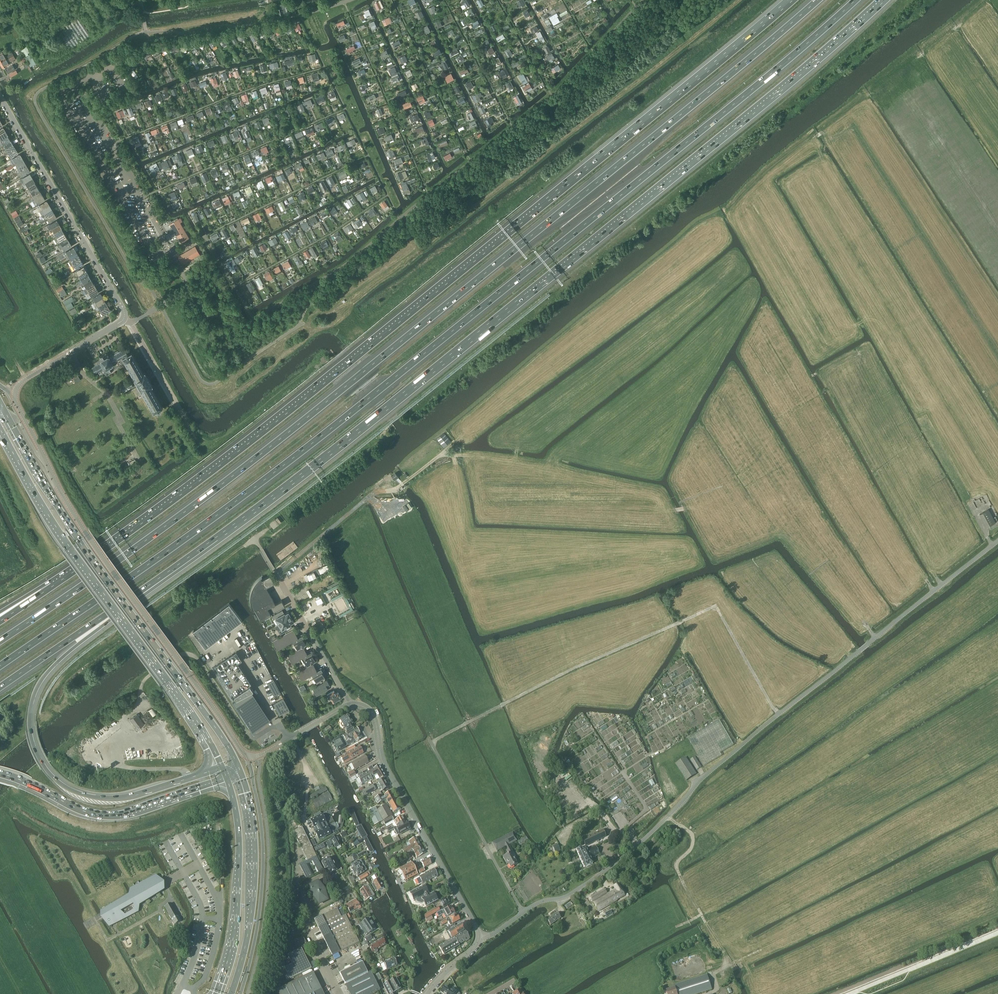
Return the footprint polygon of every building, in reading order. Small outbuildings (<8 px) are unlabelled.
[(283,7),(277,9),(278,15),(285,13),(285,14),(288,13),(286,5),(283,5),(283,7)] [(421,11),(415,13),(418,19),(424,16),(423,14),(422,15),(420,12),(421,12),(421,11)] [(91,35),(78,15),(56,29),(70,49),(91,35)] [(299,23),(293,26),(296,31),(302,29),(299,23)] [(536,26),(530,29),(533,33),(538,30),(537,27),(538,26),(537,25),(536,26)] [(536,34),(533,35),(535,39),(538,38),(539,40),(544,38),(543,37),(540,31),(540,30),(536,32),(536,33),(536,34)] [(233,35),(229,38),(230,41),(232,40),(234,43),(237,42),(233,35)] [(223,37),(218,39),(222,46),(223,47),(224,46),(227,45),(225,42),(223,37)] [(213,38),(208,41),(211,46),(212,48),(213,48),(216,46),(217,45),(213,38)] [(184,42),(179,45),(183,52),(186,50),(188,49),(184,42)] [(30,52),(26,45),(21,49),(25,57),(28,62),(27,63),(31,71),(37,68),(33,60),(30,54),(31,54),(30,52)] [(354,46),(346,49),(348,54),(353,52),(352,50),(355,49),(354,46)] [(156,47),(150,50),(152,53),(154,56),(159,53),(156,47)] [(16,59),(12,52),(7,55),(11,62),(16,59)] [(2,53),(0,54),(0,64),(2,68),(9,64),(2,53)] [(132,61),(127,64),(131,71),(136,68),(132,61)] [(559,63),(552,67),(552,68),(555,72),(556,71),(560,69),(560,68),(559,66),(561,65),(559,63)] [(457,84),(452,87),(453,90),(455,89),(457,93),(460,91),(457,84)] [(474,95),(472,96),(473,99),(475,103),(481,100),(479,97),(477,94),(477,93),(474,95)] [(422,95),(417,98),(420,104),(425,102),(422,95)] [(517,95),(512,98),(514,100),(515,100),(518,105),(517,106),(518,108),(523,106),(522,103),(517,95)] [(228,101),(223,103),(224,106),(225,108),(226,109),(226,111),(228,110),(231,108),(231,107),(232,107),(231,105),(231,106),(230,105),(230,104),(231,104),(230,103),(229,103),(228,101)] [(122,110),(116,113),(118,118),(124,116),(122,110)] [(333,118),(326,121),(327,121),(327,123),(328,124),(330,128),(332,126),(331,125),(333,124),(332,122),(334,121),(335,121),(335,119),(333,120),(333,118)] [(158,128),(151,131),(153,135),(155,134),(156,133),(157,137),(162,135),(160,132),(158,128)] [(0,134),(0,140),(8,135),(6,131),(0,134)] [(237,131),(229,134),(231,138),(232,138),(233,140),(239,138),(238,136),(238,135),(239,135),(240,134),(238,131),(237,131)] [(0,140),(0,143),(0,146),(11,140),(8,135),(0,140)] [(347,141),(346,142),(347,142),(346,142),(348,146),(350,146),(351,148),(356,145),(355,143),(356,143),(354,139),(348,142),(347,141)] [(11,140),(0,146),(0,149),(4,146),(6,149),(13,144),(11,140)] [(13,144),(6,149),(7,151),(0,155),(1,157),(6,154),(16,148),(13,144)] [(18,153),(16,148),(6,154),(7,157),(10,155),(11,157),(18,153)] [(332,149),(325,152),(328,158),(334,154),(332,149)] [(12,164),(22,158),(20,153),(12,158),(14,160),(11,162),(12,164)] [(248,154),(244,156),(249,166),(253,164),(248,154)] [(25,163),(22,158),(12,164),(14,166),(16,165),(18,167),(25,163)] [(167,160),(161,163),(163,167),(165,171),(171,169),(169,166),(167,161),(167,160)] [(25,163),(18,167),(19,169),(13,173),(14,175),(28,167),(25,163)] [(156,163),(149,166),(151,172),(153,174),(160,171),(159,169),(157,164),(156,163)] [(227,164),(221,166),(223,170),(224,173),(228,171),(229,172),(230,172),(227,164)] [(30,171),(28,167),(14,175),(15,177),(20,175),(21,177),(30,171)] [(216,168),(211,171),(214,178),(219,175),(216,168)] [(345,171),(339,174),(341,178),(342,179),(347,176),(346,175),(346,174),(345,171)] [(397,174),(396,175),(398,180),(399,180),(399,181),(400,180),(404,178),(402,172),(398,174),(398,173),(397,173),(397,174)] [(19,185),(32,178),(30,173),(20,178),(21,181),(16,184),(17,186),(19,185)] [(327,179),(326,180),(329,185),(330,185),(331,187),(335,184),(331,177),(327,179)] [(35,182),(32,178),(19,185),(20,188),(26,184),(27,186),(35,182)] [(319,183),(322,190),(327,188),(323,181),(321,182),(320,182),(319,183)] [(35,182),(27,186),(29,189),(26,190),(28,192),(37,186),(35,182)] [(401,184),(400,184),(404,192),(409,190),(407,184),(406,182),(404,182),(401,184)] [(37,186),(28,192),(30,196),(32,195),(40,191),(37,186)] [(33,201),(43,195),(40,191),(32,195),(34,197),(28,201),(29,203),(33,201)] [(174,192),(169,194),(171,200),(172,202),(178,200),(177,198),(175,193),(174,192)] [(300,194),(298,195),(301,201),(306,199),(305,197),(304,196),(305,196),(304,194),(305,194),(303,192),(302,193),(300,194)] [(35,205),(45,199),(43,195),(33,201),(35,205)] [(36,212),(49,205),(47,200),(39,205),(37,206),(38,207),(33,210),(33,211),(34,213),(36,212)] [(282,201),(277,203),(281,211),(286,209),(282,201)] [(49,205),(36,212),(37,214),(40,212),(42,215),(52,209),(49,205)] [(52,209),(42,215),(43,217),(39,219),(40,221),(54,213),(52,209)] [(57,218),(54,213),(40,221),(41,224),(48,220),(50,222),(57,218)] [(258,213),(253,215),(256,222),(261,219),(258,213)] [(189,238),(180,223),(183,222),(180,218),(178,219),(177,218),(173,220),(174,222),(170,224),(181,243),(189,238)] [(49,230),(59,224),(57,219),(49,224),(51,226),(48,227),(49,230)] [(306,221),(300,224),(303,230),(309,226),(307,222),(306,221)] [(54,233),(62,228),(59,224),(49,230),(52,233),(54,232),(54,233)] [(350,224),(344,228),(346,232),(353,228),(350,224)] [(54,238),(64,232),(62,228),(54,233),(55,235),(53,236),(54,238)] [(224,229),(220,231),(225,240),(229,238),(224,229)] [(338,231),(333,235),(335,239),(336,239),(341,236),(341,235),(338,231)] [(64,232),(54,238),(57,242),(59,241),(67,237),(64,232)] [(59,247),(69,241),(67,237),(59,241),(61,244),(58,245),(59,247)] [(62,251),(72,246),(69,241),(59,247),(61,250),(62,251)] [(45,244),(33,251),(34,253),(46,246),(45,244)] [(61,260),(76,251),(73,246),(57,256),(59,260),(61,260)] [(194,257),(200,254),(196,248),(195,248),(194,247),(178,256),(183,264),(194,257)] [(312,247),(309,249),(314,258),(317,257),(312,247)] [(71,259),(78,255),(76,251),(61,260),(62,262),(70,257),(71,259)] [(142,253),(141,254),(136,257),(141,267),(148,262),(142,253)] [(200,254),(194,257),(196,261),(187,266),(189,269),(207,259),(204,253),(200,255),(200,254)] [(72,262),(70,263),(71,265),(81,259),(78,255),(71,259),(72,262)] [(293,258),(293,259),(297,266),(303,263),(301,260),(300,261),(298,256),(293,258)] [(84,264),(81,259),(71,265),(72,267),(75,266),(76,268),(84,264)] [(231,261),(226,263),(230,271),(235,268),(234,265),(231,261)] [(288,261),(282,264),(284,268),(287,266),(288,268),(289,269),(292,268),(288,261)] [(76,276),(86,270),(84,266),(72,273),(74,277),(76,276)] [(86,270),(76,276),(78,278),(80,277),(81,279),(89,275),(86,270)] [(89,275),(81,279),(82,281),(76,285),(77,287),(81,285),(91,279),(89,275)] [(259,277),(255,279),(259,286),(263,284),(259,277)] [(94,283),(91,279),(81,285),(82,287),(85,285),(86,288),(94,283)] [(94,283),(86,288),(87,290),(85,291),(86,293),(96,287),(94,283)] [(96,287),(86,293),(87,295),(90,294),(91,296),(99,292),(96,287)] [(93,303),(103,297),(100,293),(93,297),(94,299),(92,301),(93,303)] [(66,305),(71,302),(73,301),(70,297),(63,301),(66,305)] [(103,297),(93,303),(94,305),(96,303),(98,306),(105,301),(103,297)] [(105,301),(98,306),(99,308),(97,309),(98,312),(108,306),(105,301)] [(110,310),(108,306),(98,312),(99,314),(102,312),(103,315),(110,310)] [(131,380),(119,387),(122,392),(137,383),(142,391),(154,412),(163,407),(151,386),(152,385),(151,382),(149,378),(147,375),(145,372),(143,373),(132,352),(128,354),(125,348),(124,348),(124,347),(121,348),(122,349),(119,351),(118,350),(115,351),(115,353),(113,355),(112,353),(109,355),(108,353),(106,353),(100,356),(100,357),(99,357),(99,358),(94,361),(95,364),(92,366),(95,372),(99,370),(100,373),(105,370),(106,373),(123,364),(121,361),(123,360),(123,361),(125,360),(134,378),(131,380)] [(80,380),(75,371),(64,377),(67,382),(74,378),(76,382),(80,380)] [(443,434),(437,438),(445,447),(450,442),(443,434)] [(987,527),(995,522),(988,509),(979,514),(987,527)] [(274,528),(282,522),(277,516),(269,523),(274,528)] [(255,609),(273,600),(266,587),(275,583),(270,575),(262,579),(261,579),(261,578),(261,577),(262,577),(261,577),(258,579),(256,582),(254,585),(252,588),(251,591),(251,594),(250,597),(250,600),(251,603),(252,606),(252,608),(253,609),(253,610),(254,610),(253,609),(255,608),(255,609)] [(273,600),(255,609),(261,620),(260,620),(261,620),(272,614),(271,614),(267,608),(271,606),(274,611),(285,605),(282,600),(275,604),(273,600)] [(206,648),(242,620),(229,603),(193,631),(193,632),(206,648)] [(279,624),(291,617),(290,614),(289,611),(287,613),(285,614),(283,610),(272,616),(274,619),(276,618),(279,624)] [(291,617),(279,624),(282,629),(280,630),(282,633),(293,627),(290,623),(292,622),(292,623),(295,622),(293,619),(291,617)] [(294,629),(273,641),(277,649),(292,641),(295,639),(298,637),(295,632),(294,629)] [(295,639),(292,641),(293,643),(294,643),(295,644),(297,649),(303,646),(306,644),(304,640),(302,635),(298,637),(295,639)] [(295,650),(287,654),(292,663),(295,661),(301,658),(307,654),(303,646),(297,649),(295,650)] [(253,731),(270,720),(252,692),(254,691),(250,685),(252,684),(238,663),(242,660),(236,652),(215,665),(236,698),(233,701),(250,727),(253,731)] [(311,652),(307,654),(301,658),(303,660),(307,666),(313,663),(315,661),(313,657),(314,656),(311,652)] [(300,669),(297,671),(301,679),(305,678),(311,674),(317,670),(313,663),(307,666),(300,669)] [(317,670),(311,674),(312,677),(313,677),(314,678),(312,680),(314,683),(316,683),(325,678),(323,673),(321,668),(317,670)] [(272,691),(277,688),(278,688),(274,680),(268,684),(272,691)] [(317,696),(328,689),(327,687),(329,686),(326,680),(324,682),(313,689),(317,696)] [(336,693),(334,690),(327,694),(329,698),(331,698),(333,702),(341,698),(338,692),(336,693)] [(279,715),(289,710),(283,698),(274,704),(279,715)] [(138,728),(144,724),(137,714),(130,719),(138,728)] [(340,726),(341,727),(342,728),(343,728),(344,728),(347,732),(353,728),(351,725),(353,724),(351,720),(347,715),(339,720),(342,724),(341,724),(340,726)] [(719,720),(687,738),(688,739),(693,747),(697,755),(704,766),(721,756),(720,753),(734,745),(719,720)] [(360,735),(360,733),(357,728),(355,728),(348,732),(342,736),(342,735),(338,738),(338,737),(333,740),(336,746),(338,751),(348,745),(357,740),(357,741),(358,740),(359,740),(359,739),(362,737),(360,735)] [(344,764),(362,754),(363,753),(359,747),(340,757),(344,764)] [(354,770),(368,763),(364,756),(350,763),(354,770)] [(686,781),(696,774),(685,757),(675,764),(686,781)] [(697,770),(701,767),(695,757),(691,760),(697,770)] [(372,766),(367,768),(369,771),(373,778),(377,775),(379,779),(377,780),(378,782),(380,781),(386,777),(379,766),(378,766),(373,769),(372,766)] [(362,772),(357,774),(359,777),(358,777),(361,784),(373,778),(369,771),(363,775),(362,772)] [(384,779),(377,782),(380,786),(379,787),(380,789),(381,789),(382,791),(389,787),(384,779)] [(577,789),(571,794),(580,806),(587,801),(583,796),(585,793),(578,784),(575,786),(577,789)] [(376,790),(373,785),(370,787),(368,788),(364,790),(363,790),(366,796),(376,790)] [(325,787),(310,796),(312,799),(327,791),(325,787)] [(316,808),(332,800),(328,792),(312,800),(316,808)] [(381,795),(375,799),(377,804),(386,799),(393,796),(391,792),(384,795),(385,796),(383,798),(381,795)] [(395,800),(388,803),(393,812),(400,809),(395,800)] [(383,806),(376,810),(382,821),(392,815),(387,804),(383,806)] [(375,807),(367,811),(374,825),(382,821),(376,810),(375,807)] [(353,811),(350,812),(355,825),(358,824),(353,811)] [(315,827),(317,830),(327,825),(326,822),(325,822),(320,813),(314,816),(316,819),(311,821),(314,827),(315,827)] [(393,821),(385,825),(386,827),(392,824),(394,827),(397,827),(398,827),(397,825),(404,821),(402,816),(396,820),(394,821),(393,821)] [(392,817),(383,822),(385,825),(393,821),(394,821),(392,817)] [(389,827),(386,829),(388,833),(394,830),(397,836),(410,829),(406,823),(405,823),(404,821),(397,825),(398,827),(397,827),(394,827),(389,827)] [(329,828),(327,825),(317,830),(318,832),(316,834),(319,840),(321,838),(322,839),(326,837),(325,836),(327,835),(329,834),(327,829),(327,828),(329,828)] [(359,827),(356,829),(361,839),(365,837),(359,827)] [(302,828),(293,833),(307,861),(299,865),(306,879),(312,876),(306,865),(308,864),(311,862),(312,862),(318,873),(321,871),(323,870),(302,828)] [(585,846),(605,836),(602,830),(582,840),(585,846)] [(515,857),(509,844),(516,841),(512,832),(492,843),(497,851),(505,847),(508,854),(503,857),(507,865),(508,864),(510,868),(517,864),(514,858),(515,857)] [(336,836),(329,840),(331,845),(333,844),(336,848),(341,845),(336,836)] [(409,846),(402,850),(404,854),(406,853),(420,845),(416,838),(409,842),(411,845),(409,846)] [(367,839),(363,841),(370,853),(373,851),(367,839)] [(420,845),(406,853),(408,856),(413,853),(414,854),(416,853),(422,849),(420,845)] [(599,855),(595,846),(586,850),(585,849),(581,851),(580,848),(576,850),(579,859),(578,860),(579,862),(580,861),(583,868),(592,864),(590,859),(599,855)] [(416,853),(414,854),(416,858),(425,853),(422,849),(416,853)] [(357,855),(347,860),(348,864),(368,854),(367,851),(361,854),(360,853),(358,854),(358,855),(357,855)] [(337,870),(330,858),(323,861),(321,862),(325,870),(327,869),(329,874),(337,870)] [(424,868),(431,864),(429,859),(421,863),(424,868)] [(357,862),(351,866),(353,869),(351,870),(354,874),(355,873),(357,876),(364,872),(366,870),(360,861),(358,862),(357,862)] [(402,875),(414,869),(411,863),(399,870),(402,875)] [(414,869),(402,875),(405,881),(417,874),(414,869)] [(434,869),(427,873),(430,879),(437,876),(434,869)] [(430,879),(427,873),(419,877),(422,884),(427,881),(429,880),(430,879)] [(373,884),(371,884),(375,891),(377,890),(378,892),(384,888),(384,887),(385,886),(383,884),(382,884),(381,882),(379,879),(379,878),(378,879),(375,874),(372,876),(375,881),(372,883),(373,884)] [(133,895),(101,913),(109,926),(137,910),(135,906),(163,890),(156,876),(131,890),(133,895)] [(320,902),(325,899),(322,890),(317,884),(312,887),(314,895),(320,902)] [(604,889),(590,897),(592,902),(607,893),(607,894),(593,902),(598,912),(617,901),(617,900),(625,896),(622,891),(618,884),(613,887),(615,889),(607,894),(604,889)] [(368,886),(360,891),(365,901),(374,896),(368,886)] [(426,894),(423,887),(424,887),(410,894),(411,894),(414,900),(414,901),(416,900),(417,902),(421,904),(424,902),(426,906),(437,901),(436,899),(436,898),(435,896),(434,896),(433,894),(430,896),(429,893),(428,894),(428,893),(426,894)] [(444,908),(449,904),(446,898),(440,902),(444,908)] [(350,912),(356,909),(357,908),(358,910),(361,908),(357,902),(356,900),(352,902),(346,905),(350,912)] [(171,903),(164,907),(174,925),(181,921),(171,903)] [(440,911),(438,907),(424,916),(425,919),(440,911)] [(442,911),(436,914),(438,918),(443,915),(445,918),(454,913),(454,912),(455,912),(453,910),(453,909),(451,907),(442,911)] [(341,918),(336,909),(322,916),(326,925),(341,918)] [(550,925),(560,918),(556,913),(546,920),(550,925)] [(456,916),(455,914),(446,919),(450,926),(452,924),(459,920),(457,916),(456,916)] [(322,916),(314,920),(318,929),(326,925),(322,916)] [(323,938),(349,925),(345,916),(344,916),(341,918),(326,925),(318,929),(323,938)] [(361,924),(359,925),(363,931),(365,929),(368,934),(375,929),(368,919),(361,924)] [(453,925),(444,930),(446,933),(449,939),(465,930),(461,924),(454,928),(453,925)] [(327,947),(354,934),(349,925),(323,938),(327,947)] [(454,937),(458,945),(465,941),(466,941),(469,940),(468,939),(469,938),(465,931),(454,937)] [(354,934),(327,947),(332,956),(358,942),(354,934)] [(301,949),(302,952),(309,949),(303,936),(295,940),(290,942),(295,952),(301,949)] [(453,948),(458,945),(454,937),(451,939),(451,938),(449,940),(438,946),(443,954),(451,949),(453,948)] [(375,953),(377,952),(377,951),(377,950),(386,945),(382,938),(369,946),(373,953),(374,952),(374,953),(375,953)] [(311,969),(302,952),(301,949),(295,952),(288,955),(290,960),(292,965),(288,967),(285,968),(290,980),(295,977),(311,969)] [(394,959),(380,965),(383,972),(397,965),(394,959)] [(368,974),(362,962),(339,974),(345,985),(368,974)] [(345,985),(349,993),(372,993),(380,990),(371,972),(368,974),(345,985)] [(321,990),(312,973),(295,981),(276,991),(278,993),(312,993),(321,990)] [(666,990),(667,993),(696,993),(711,989),(707,974),(674,985),(674,987),(666,990)] [(396,978),(389,982),(395,993),(401,990),(396,978)] [(383,985),(387,993),(395,993),(389,982),(383,985)]
